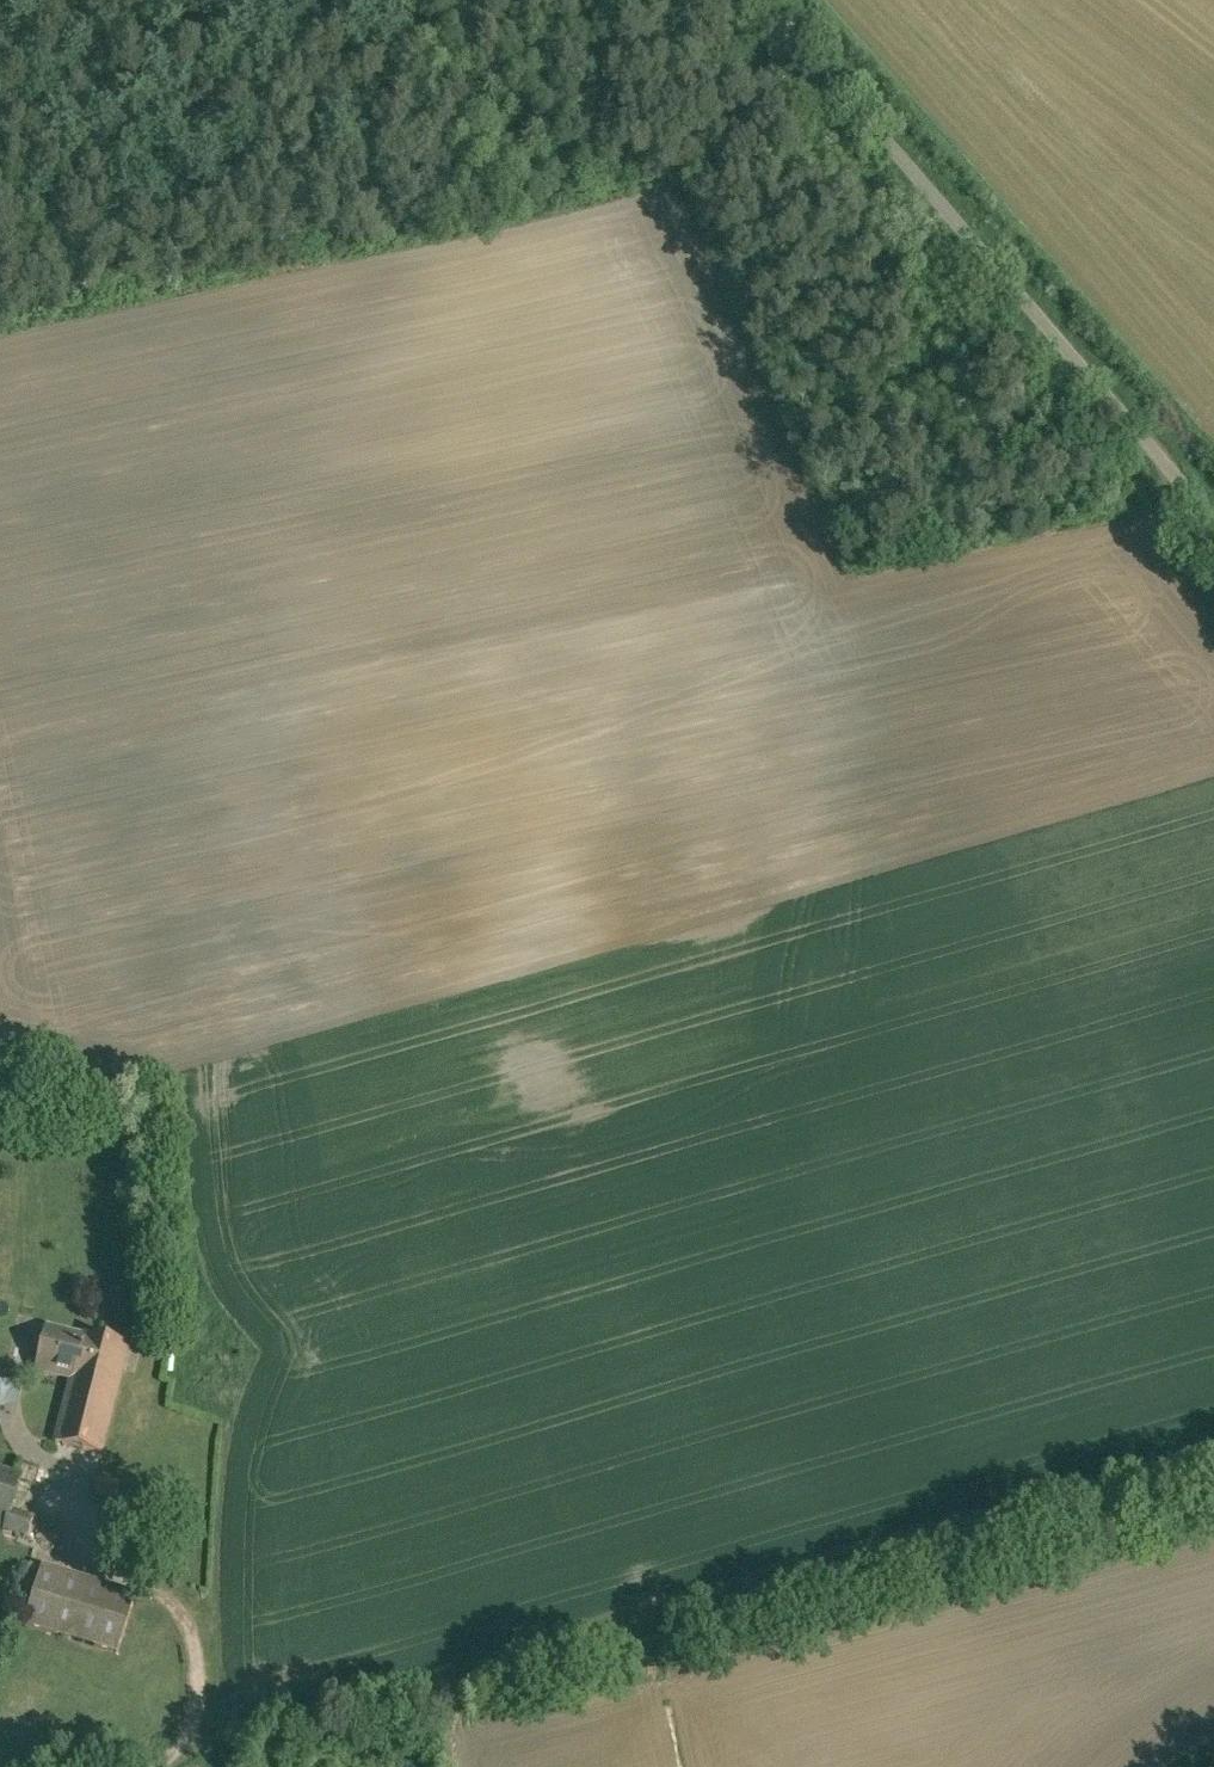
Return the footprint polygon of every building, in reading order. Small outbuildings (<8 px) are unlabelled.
[(96,1455),(121,1344),(37,1326),(28,1368),(69,1377),(54,1446),(96,1455)] [(0,1470),(0,1532),(29,1539),(34,1518),(19,1514),(28,1477),(0,1470)] [(102,1479),(95,1499),(114,1505),(120,1485),(102,1479)] [(133,1597),(39,1568),(20,1628),(114,1657),(133,1597)]
